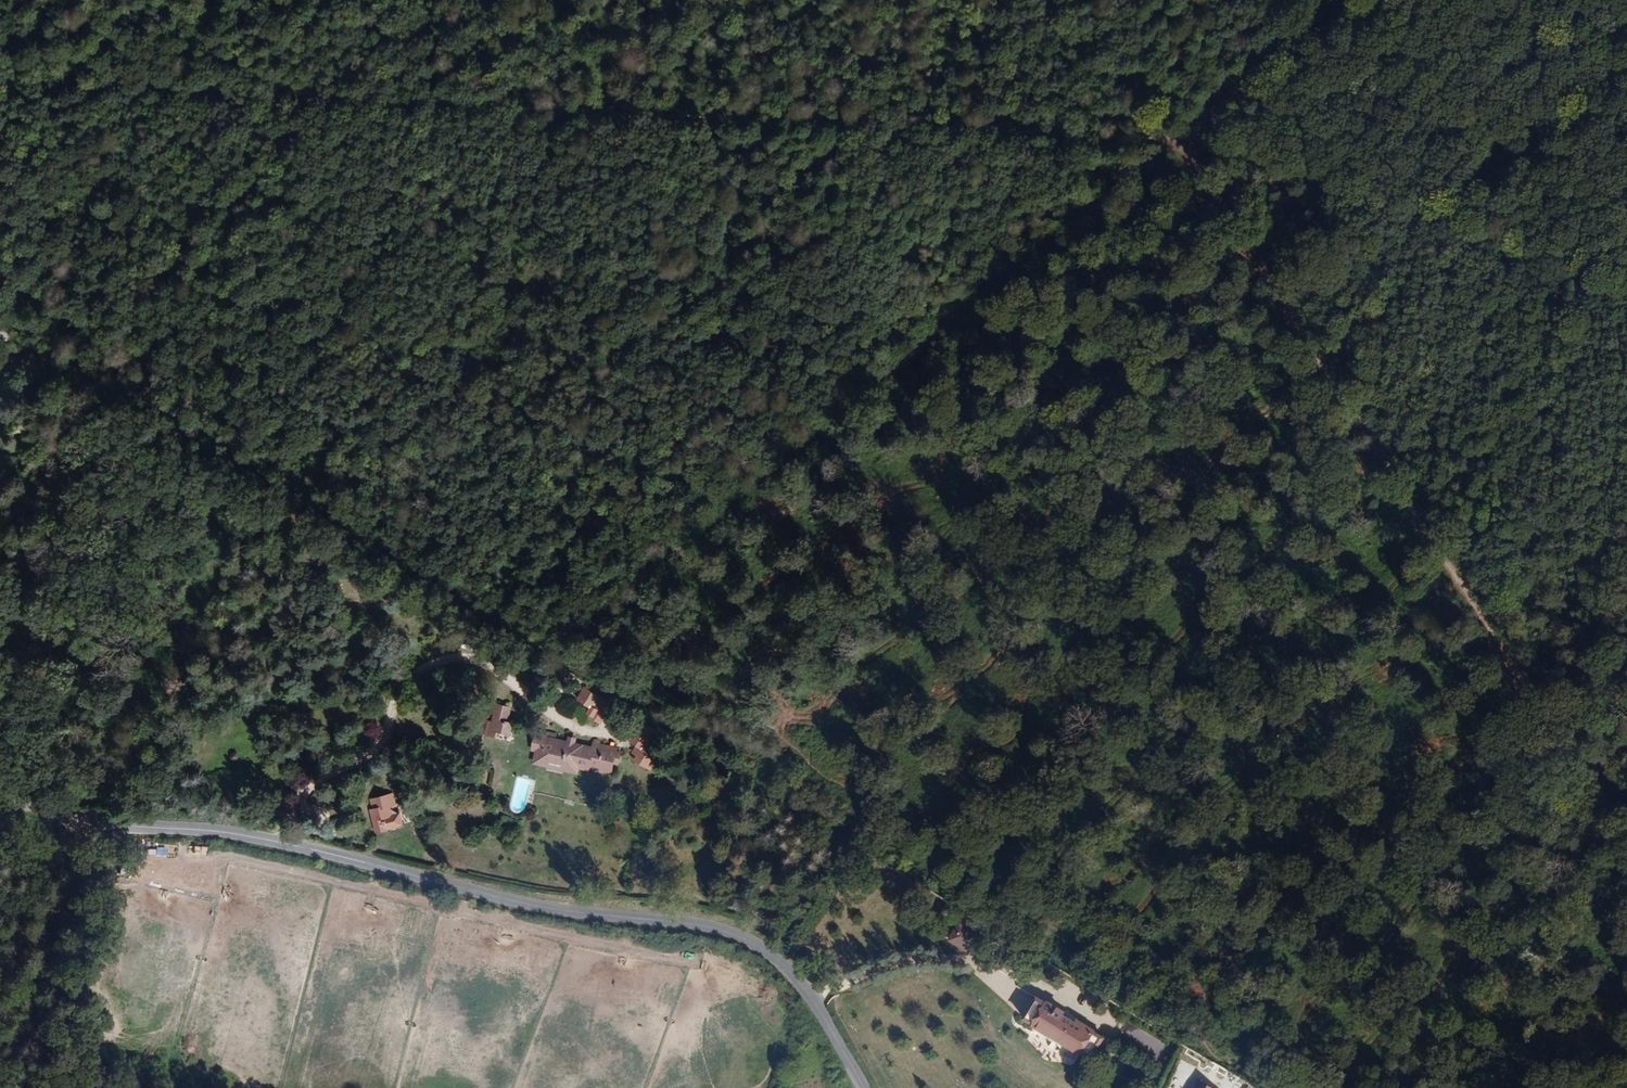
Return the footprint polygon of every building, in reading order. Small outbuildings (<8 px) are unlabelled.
[(598,694),(585,686),(583,691),(595,698),(598,694)] [(595,698),(583,691),(579,696),(592,704),(595,698)] [(614,703),(600,695),(597,699),(611,708),(614,703)] [(592,704),(579,696),(578,698),(591,706),(592,704)] [(608,713),(611,708),(597,699),(594,705),(608,713)] [(510,731),(512,722),(507,721),(510,707),(496,704),(492,721),(488,720),(485,732),(497,735),(499,728),(510,731)] [(603,721),(608,713),(594,705),(592,704),(591,706),(589,708),(593,711),(591,714),(603,721)] [(658,731),(643,721),(640,726),(656,735),(658,731)] [(656,735),(640,726),(637,731),(653,741),(656,735)] [(612,769),(616,749),(608,748),(609,745),(595,741),(594,746),(576,742),(567,740),(556,738),(558,733),(549,731),(549,733),(544,731),(544,730),(539,729),(538,733),(536,733),(533,748),(537,749),(535,761),(578,770),(579,766),(589,768),(590,764),(612,769)] [(653,741),(637,731),(632,739),(639,743),(648,748),(653,741)] [(652,766),(664,747),(653,741),(648,748),(639,743),(635,749),(639,752),(637,756),(652,766)] [(403,823),(400,812),(392,814),(390,803),(372,807),(377,829),(403,823)] [(510,822),(512,816),(504,814),(502,820),(510,822)] [(750,905),(735,901),(734,905),(749,909),(750,905)] [(979,934),(960,922),(958,926),(977,937),(979,934)] [(969,951),(977,937),(958,926),(950,939),(969,951)] [(1065,1011),(1049,1001),(1038,995),(1025,1017),(1036,1023),(1035,1024),(1080,1052),(1080,1051),(1091,1057),(1104,1036),(1094,1030),(1094,1028),(1077,1019),(1076,1020),(1064,1013),(1065,1011)]
